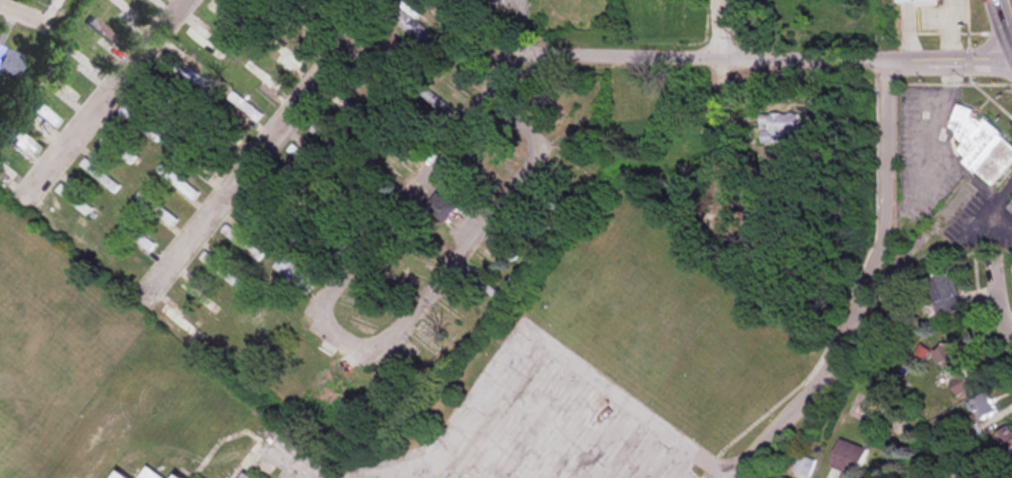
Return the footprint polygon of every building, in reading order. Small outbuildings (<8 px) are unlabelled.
[(391,17),(427,50),(438,38),(402,4),(391,17)] [(87,24),(116,52),(121,46),(92,19),(87,24)] [(295,72),(302,66),(273,38),(267,45),(295,72)] [(373,45),(402,72),(408,65),(380,38),(373,45)] [(15,79),(24,57),(1,48),(0,51),(0,73),(15,79)] [(164,62),(191,81),(196,76),(168,56),(164,62)] [(263,114),(234,93),(228,100),(258,121),(263,114)] [(16,102),(53,129),(59,122),(22,94),(16,102)] [(327,101),(364,130),(370,122),(333,94),(327,101)] [(537,128),(542,136),(578,109),(572,101),(537,128)] [(957,153),(991,184),(1011,161),(1011,145),(967,104),(945,128),(964,145),(957,153)] [(786,145),(786,133),(798,133),(798,114),(761,114),(761,145),(786,145)] [(37,150),(5,121),(0,127),(31,156),(37,150)] [(309,126),(337,155),(342,149),(314,121),(309,126)] [(428,148),(398,125),(392,133),(422,156),(428,148)] [(137,157),(107,134),(101,142),(131,165),(137,157)] [(180,147),(215,176),(223,167),(187,137),(180,147)] [(288,152),(318,176),(324,169),(294,145),(288,152)] [(593,165),(557,147),(553,156),(589,173),(593,165)] [(120,188),(85,157),(78,164),(114,195),(120,188)] [(196,199),(200,191),(167,171),(162,178),(196,199)] [(527,189),(550,208),(556,202),(532,183),(527,189)] [(88,217),(94,209),(62,184),(56,193),(88,217)] [(354,209),(359,204),(344,189),(339,195),(354,209)] [(244,206),(273,228),(279,220),(263,208),(268,202),(255,192),(244,206)] [(426,210),(449,225),(460,209),(437,194),(426,210)] [(150,251),(155,245),(124,221),(119,228),(150,251)] [(221,234),(258,263),(264,256),(227,226),(221,234)] [(517,257),(491,235),(485,242),(512,263),(517,257)] [(242,282),(206,252),(200,259),(236,289),(242,282)] [(273,267),(306,297),(317,284),(284,255),(273,267)] [(926,306),(931,321),(963,309),(949,272),(927,280),(935,303),(926,306)] [(198,331),(164,305),(157,313),(191,339),(198,331)] [(934,353),(957,396),(973,388),(950,344),(934,353)] [(979,421),(994,413),(985,394),(969,401),(979,421)] [(1011,455),(1011,453),(1011,430),(1004,426),(993,445),(1011,455)] [(840,439),(830,468),(844,473),(842,477),(857,477),(867,449),(840,439)] [(815,461),(799,455),(793,472),(809,477),(815,461)] [(119,468),(112,477),(153,477),(119,468)]
